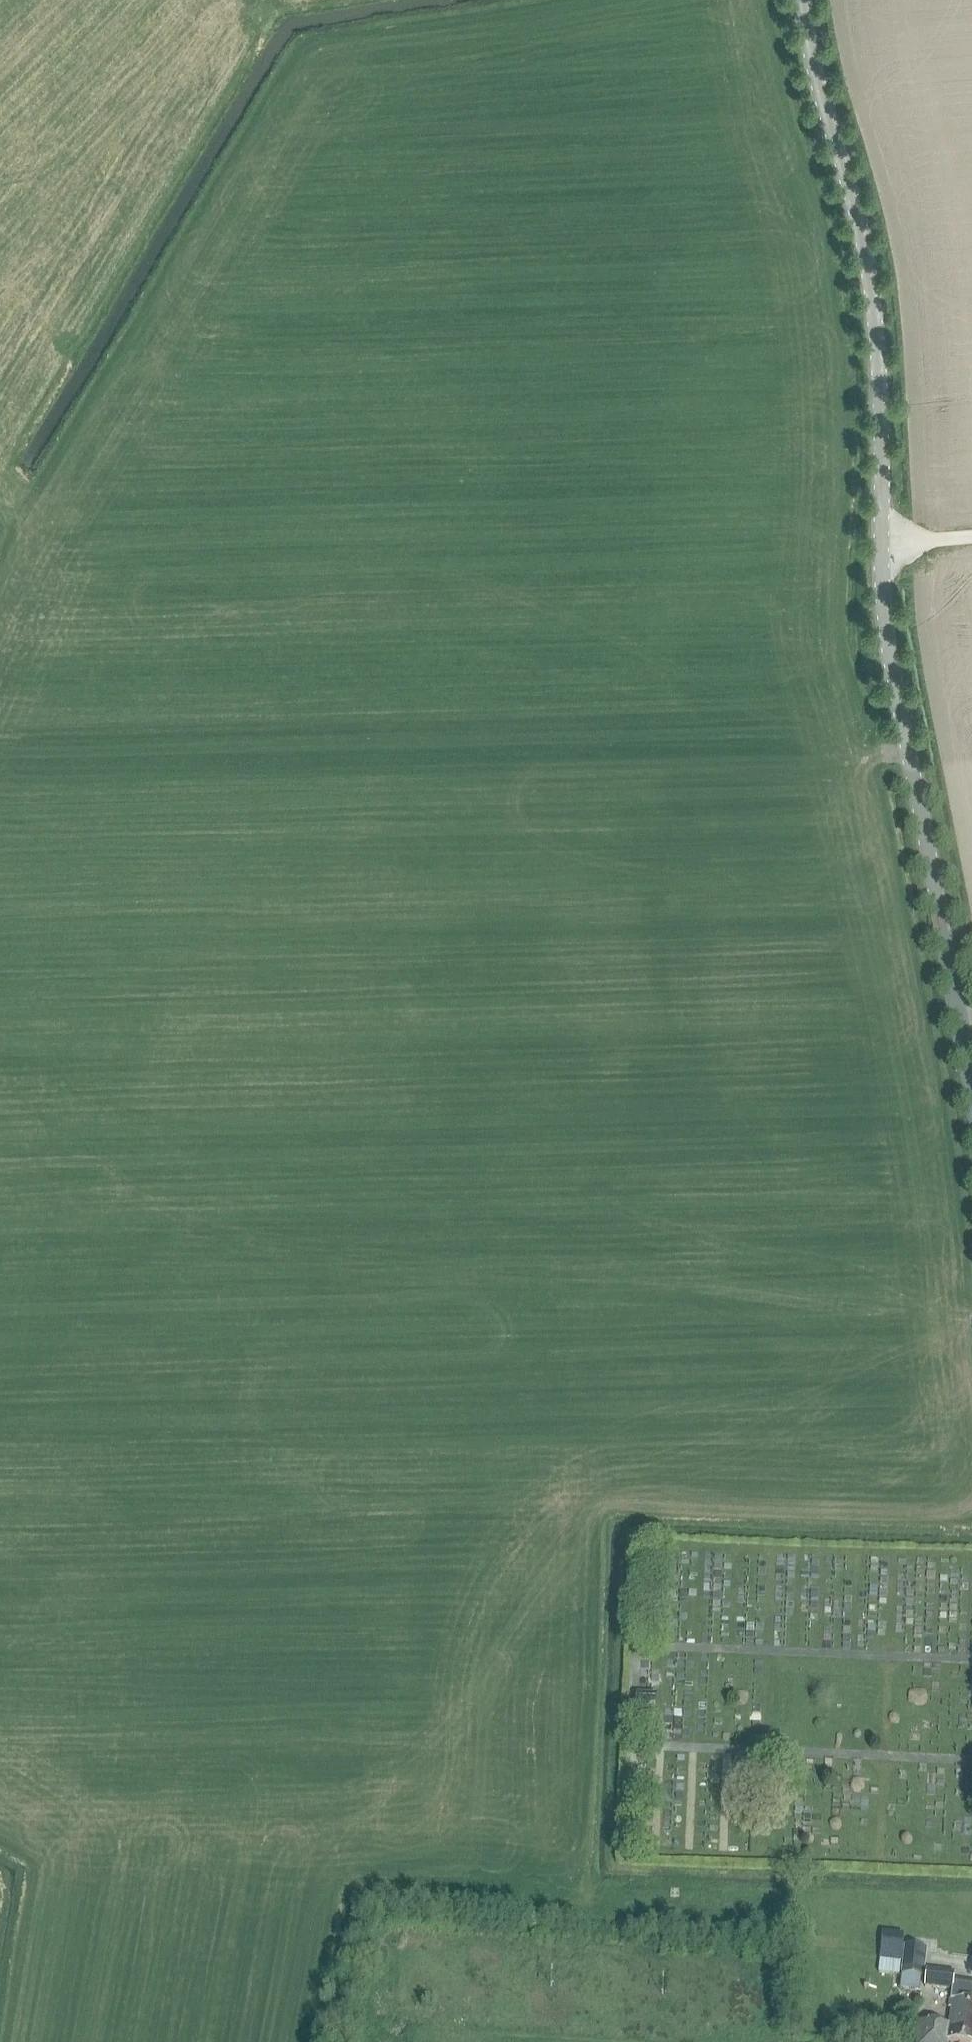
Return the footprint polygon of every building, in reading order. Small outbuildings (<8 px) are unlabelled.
[(655,1693),(635,1692),(634,1703),(655,1704),(655,1693)] [(926,1948),(902,1945),(899,1974),(923,1977),(926,1948)] [(898,1975),(900,1958),(879,1956),(878,1973),(898,1975)] [(962,2041),(971,2041),(971,1983),(952,1980),(954,1972),(925,1968),(923,1985),(950,1989),(949,1999),(949,1998),(947,2007),(950,2008),(948,2024),(918,2019),(915,2041),(946,2041),(946,2040),(962,2041)]
